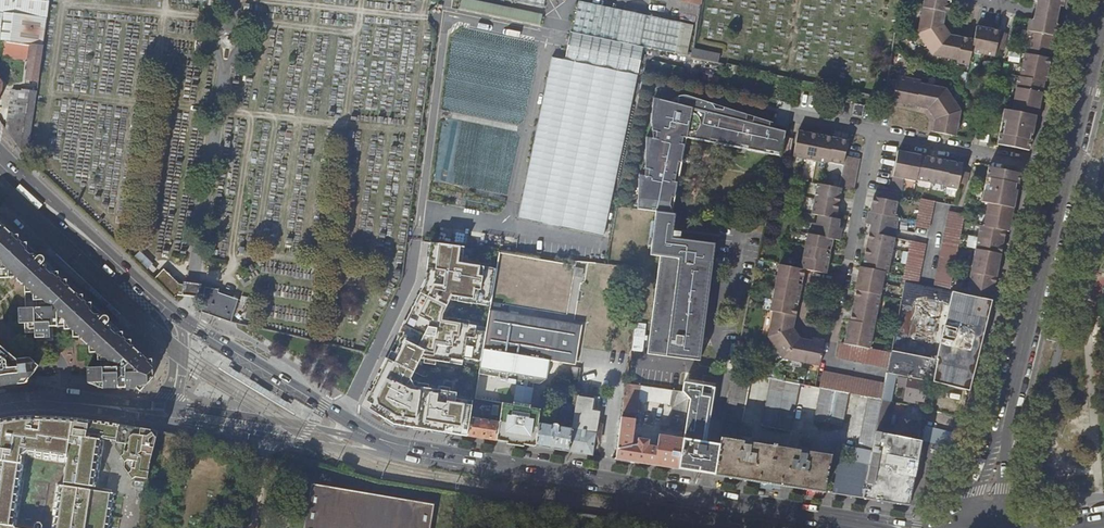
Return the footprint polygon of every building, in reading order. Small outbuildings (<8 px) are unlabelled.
[(49,0),(0,0),(0,13),(46,19),(49,0)] [(540,28),(543,16),(465,0),(462,0),(460,9),(462,10),(462,12),(540,28)] [(545,0),(509,0),(509,1),(543,8),(545,0)] [(698,16),(701,0),(682,0),(680,13),(698,16)] [(952,0),(925,0),(917,37),(932,59),(957,64),(956,67),(969,69),(972,57),(995,62),(998,53),(1004,54),(1007,36),(1001,35),(1001,34),(978,29),(975,43),(951,38),(945,28),(947,15),(950,15),(952,0)] [(1033,5),(1037,5),(1058,9),(1060,0),(1034,0),(1033,5)] [(1058,9),(1060,10),(1064,10),(1066,0),(1068,0),(1060,0),(1058,9)] [(692,24),(579,1),(573,32),(687,57),(692,24)] [(1054,29),(1058,9),(1037,5),(1036,14),(1034,24),(1054,29)] [(42,46),(46,19),(0,13),(0,41),(4,42),(42,46)] [(1034,136),(1036,124),(1043,85),(1054,29),(1034,24),(1030,24),(1027,35),(1029,35),(1020,81),(1018,80),(1011,114),(1003,113),(1001,125),(1005,126),(1001,148),(1029,155),(1034,136)] [(1056,29),(1054,29),(1043,85),(1046,85),(1055,40),(1058,41),(1060,30),(1056,29)] [(231,35),(228,35),(224,38),(223,41),(226,45),(230,45),(233,43),(234,38),(231,35)] [(3,100),(5,86),(4,84),(12,78),(26,80),(26,84),(32,85),(32,81),(37,81),(42,46),(4,42),(3,55),(3,56),(0,58),(0,102),(3,100)] [(692,58),(718,64),(720,55),(694,49),(692,58)] [(551,58),(517,219),(603,237),(638,76),(551,58)] [(897,85),(888,83),(885,100),(885,101),(894,102),(893,106),(930,115),(936,124),(934,134),(956,139),(961,114),(946,93),(920,87),(920,86),(898,80),(897,85)] [(7,131),(26,158),(29,145),(36,92),(32,91),(23,90),(22,94),(12,93),(7,131)] [(638,173),(638,210),(656,212),(672,215),(679,182),(675,182),(676,178),(686,145),(680,144),(680,141),(681,137),(709,143),(710,139),(713,140),(718,141),(717,145),(740,150),(742,146),(745,147),(749,148),(748,151),(781,158),(786,133),(778,131),(770,129),(771,123),(717,105),(685,95),(670,102),(654,97),(651,138),(646,137),(645,175),(638,173)] [(862,117),(864,106),(855,104),(853,115),(862,117)] [(783,361),(819,368),(825,344),(813,341),(812,343),(800,341),(793,330),(806,272),(826,276),(833,242),(840,243),(842,232),(839,231),(841,222),(836,219),(842,191),(854,194),(861,162),(846,158),(849,143),(799,133),(794,158),(829,166),(830,165),(844,168),(839,191),(819,186),(813,216),(820,217),(818,226),(814,225),(812,236),(809,236),(801,271),(781,267),(771,312),(774,312),(768,338),(783,361)] [(981,135),(979,144),(987,146),(989,136),(981,135)] [(791,157),(794,140),(786,138),(783,156),(791,157)] [(963,171),(964,165),(899,153),(892,190),(903,192),(905,181),(917,183),(918,181),(948,187),(947,189),(959,191),(960,184),(967,185),(970,173),(963,171)] [(1008,229),(1011,230),(1023,171),(991,166),(985,201),(989,202),(984,226),(983,225),(968,294),(993,299),(1008,229)] [(888,372),(891,355),(871,351),(887,276),(888,276),(895,240),(893,239),(895,232),(897,232),(900,220),(896,219),(900,197),(884,194),(882,202),(875,201),(871,215),(870,215),(868,226),(871,228),(862,270),(859,270),(855,293),(857,293),(850,324),(849,323),(844,347),(841,347),(838,361),(888,372)] [(931,231),(936,203),(923,201),(918,228),(931,231)] [(673,231),(675,215),(672,215),(656,212),(650,255),(660,256),(648,354),(700,361),(716,243),(681,239),(681,233),(673,231)] [(936,289),(951,291),(965,216),(951,213),(936,289)] [(41,259),(38,259),(34,263),(27,257),(27,246),(20,246),(0,227),(0,282),(14,281),(24,291),(25,312),(19,312),(19,327),(25,327),(25,337),(35,337),(35,342),(50,341),(50,331),(65,331),(65,333),(70,333),(73,336),(73,341),(78,341),(89,351),(89,356),(95,356),(98,359),(98,364),(108,364),(111,366),(111,370),(88,371),(88,386),(103,392),(136,391),(140,395),(153,381),(152,362),(146,362),(132,349),(132,343),(125,343),(123,341),(123,335),(112,336),(110,334),(110,329),(108,327),(108,323),(107,321),(106,320),(103,320),(102,320),(101,321),(99,318),(94,318),(92,317),(92,306),(86,306),(58,281),(58,275),(47,275),(41,269),(44,266),(45,263),(44,261),(41,259)] [(904,283),(920,286),(928,246),(912,242),(904,283)] [(466,437),(498,252),(430,243),(424,286),(365,405),(399,426),(466,437)] [(563,261),(498,252),(487,319),(479,376),(493,378),(489,403),(476,401),(467,437),(482,439),(522,445),(535,447),(538,425),(540,408),(530,407),(533,383),(539,384),(546,379),(563,261)] [(134,259),(147,271),(152,266),(139,253),(134,259)] [(571,290),(581,291),(584,268),(574,267),(571,290)] [(178,295),(180,283),(169,274),(159,283),(177,299),(177,300),(178,295)] [(206,286),(203,285),(190,283),(181,281),(180,283),(178,295),(188,297),(203,300),(205,287),(206,286)] [(201,311),(231,322),(239,300),(218,294),(219,290),(205,287),(203,300),(201,311)] [(968,294),(951,291),(937,360),(933,382),(955,385),(970,390),(993,299),(968,294)] [(7,384),(25,383),(39,367),(0,345),(0,385),(7,384)] [(927,381),(933,382),(937,360),(892,351),(891,355),(888,372),(888,373),(909,377),(927,381)] [(753,376),(734,372),(724,419),(724,420),(743,424),(753,376)] [(822,374),(819,389),(821,389),(850,395),(868,398),(882,401),(885,387),(822,374)] [(923,401),(927,381),(909,377),(904,396),(906,397),(905,401),(913,402),(914,399),(923,401)] [(801,387),(772,381),(763,428),(792,434),(801,387)] [(683,393),(626,385),(624,401),(622,419),(635,420),(651,426),(652,417),(644,415),(645,405),(649,403),(670,405),(674,409),(671,430),(679,432),(682,432),(688,399),(683,393)] [(821,389),(820,391),(849,398),(850,395),(821,389)] [(849,398),(820,391),(814,422),(844,427),(849,398)] [(959,392),(957,403),(963,405),(965,393),(959,392)] [(593,400),(576,396),(571,430),(568,452),(593,456),(595,442),(599,443),(601,426),(597,425),(599,411),(591,410),(593,400)] [(702,401),(688,399),(682,432),(676,469),(694,472),(699,473),(712,475),(719,445),(695,441),(702,401)] [(887,434),(894,403),(882,401),(881,405),(876,432),(887,434)] [(867,402),(857,449),(872,452),(876,432),(881,405),(867,402)] [(635,420),(622,419),(616,460),(653,465),(676,469),(682,432),(679,432),(678,439),(663,437),(663,433),(660,432),(658,448),(650,446),(650,441),(645,440),(645,436),(644,434),(641,435),(641,439),(639,439),(637,440),(636,446),(632,446),(635,420)] [(35,421),(19,422),(8,423),(0,424),(0,527),(11,527),(23,456),(63,463),(61,486),(57,485),(51,527),(105,527),(110,493),(98,491),(106,440),(112,441),(123,443),(129,445),(128,452),(125,451),(124,454),(121,457),(125,462),(128,460),(136,462),(135,468),(132,468),(131,471),(128,474),(133,480),(136,478),(148,479),(152,457),(159,431),(150,429),(149,431),(145,434),(114,428),(108,427),(68,422),(53,422),(35,421)] [(897,436),(917,440),(917,438),(919,438),(921,431),(918,431),(918,427),(913,426),(913,423),(900,421),(897,436)] [(568,452),(571,430),(559,428),(557,425),(552,424),(550,427),(538,425),(535,447),(556,450),(568,452)] [(922,441),(955,449),(958,434),(926,426),(922,441)] [(908,505),(909,504),(922,441),(917,440),(897,436),(887,434),(876,432),(872,452),(863,498),(890,503),(908,505)] [(744,443),(721,439),(720,445),(714,475),(782,486),(824,492),(832,458),(806,454),(807,450),(801,449),(800,452),(777,448),(777,446),(774,445),(773,448),(752,445),(752,440),(745,439),(744,443)] [(835,444),(832,458),(842,459),(837,485),(835,484),(833,494),(844,495),(863,498),(872,452),(857,449),(835,444)] [(434,506),(313,485),(305,527),(430,527),(434,506)]
